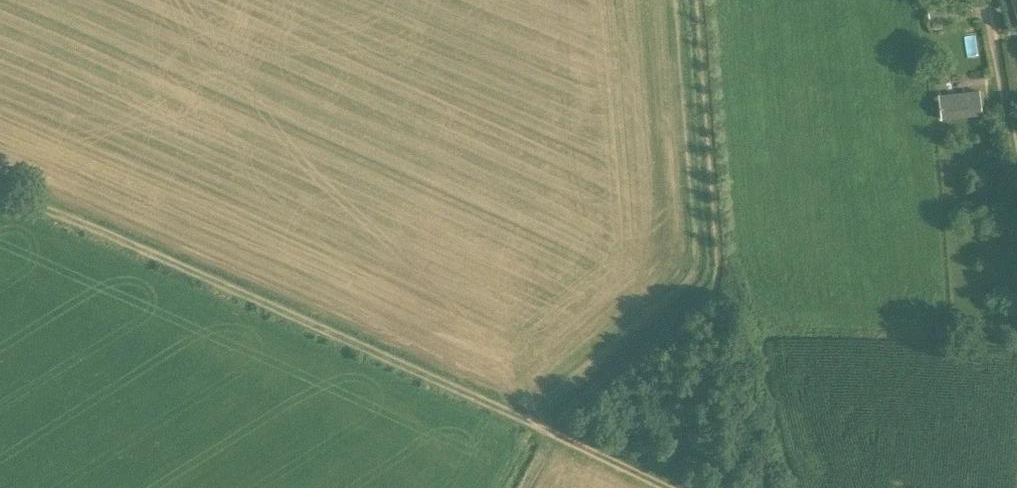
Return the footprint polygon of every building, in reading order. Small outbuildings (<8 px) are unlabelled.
[(962,92),(965,118),(982,116),(978,90),(962,92)]
